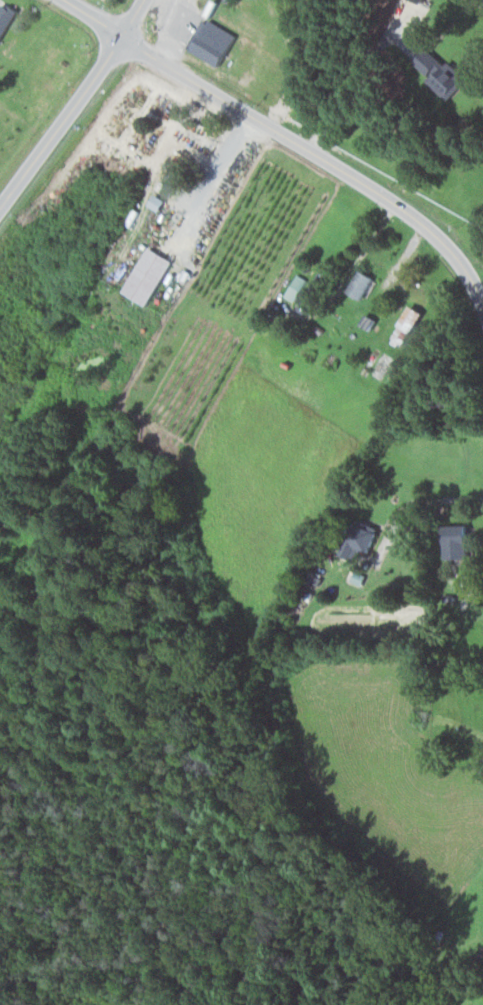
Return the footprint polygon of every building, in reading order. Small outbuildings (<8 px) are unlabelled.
[(10,5),(9,8),(2,4),(0,7),(0,38),(18,10),(10,5)] [(211,19),(239,35),(220,68),(191,51),(192,49),(188,47),(203,20),(208,23),(211,19)] [(426,48),(429,50),(445,64),(447,61),(467,79),(466,81),(448,101),(425,81),(428,77),(413,63),(426,48)] [(167,178),(174,166),(185,173),(178,184),(167,178)] [(169,182),(176,186),(169,197),(162,193),(169,182)] [(156,194),(166,201),(160,212),(149,205),(156,194)] [(150,246),(174,260),(147,305),(123,291),(150,246)] [(329,273),(317,267),(312,279),(297,273),(287,296),(302,302),(299,309),(311,314),(329,273)] [(349,291),(365,300),(377,277),(361,268),(349,291)] [(184,269),(191,272),(186,281),(180,278),(184,269)] [(425,309),(411,304),(395,342),(408,348),(425,309)] [(381,531),(360,524),(349,557),(359,560),(362,549),(374,552),(381,531)] [(473,559),(474,527),(447,526),(446,558),(473,559)]
